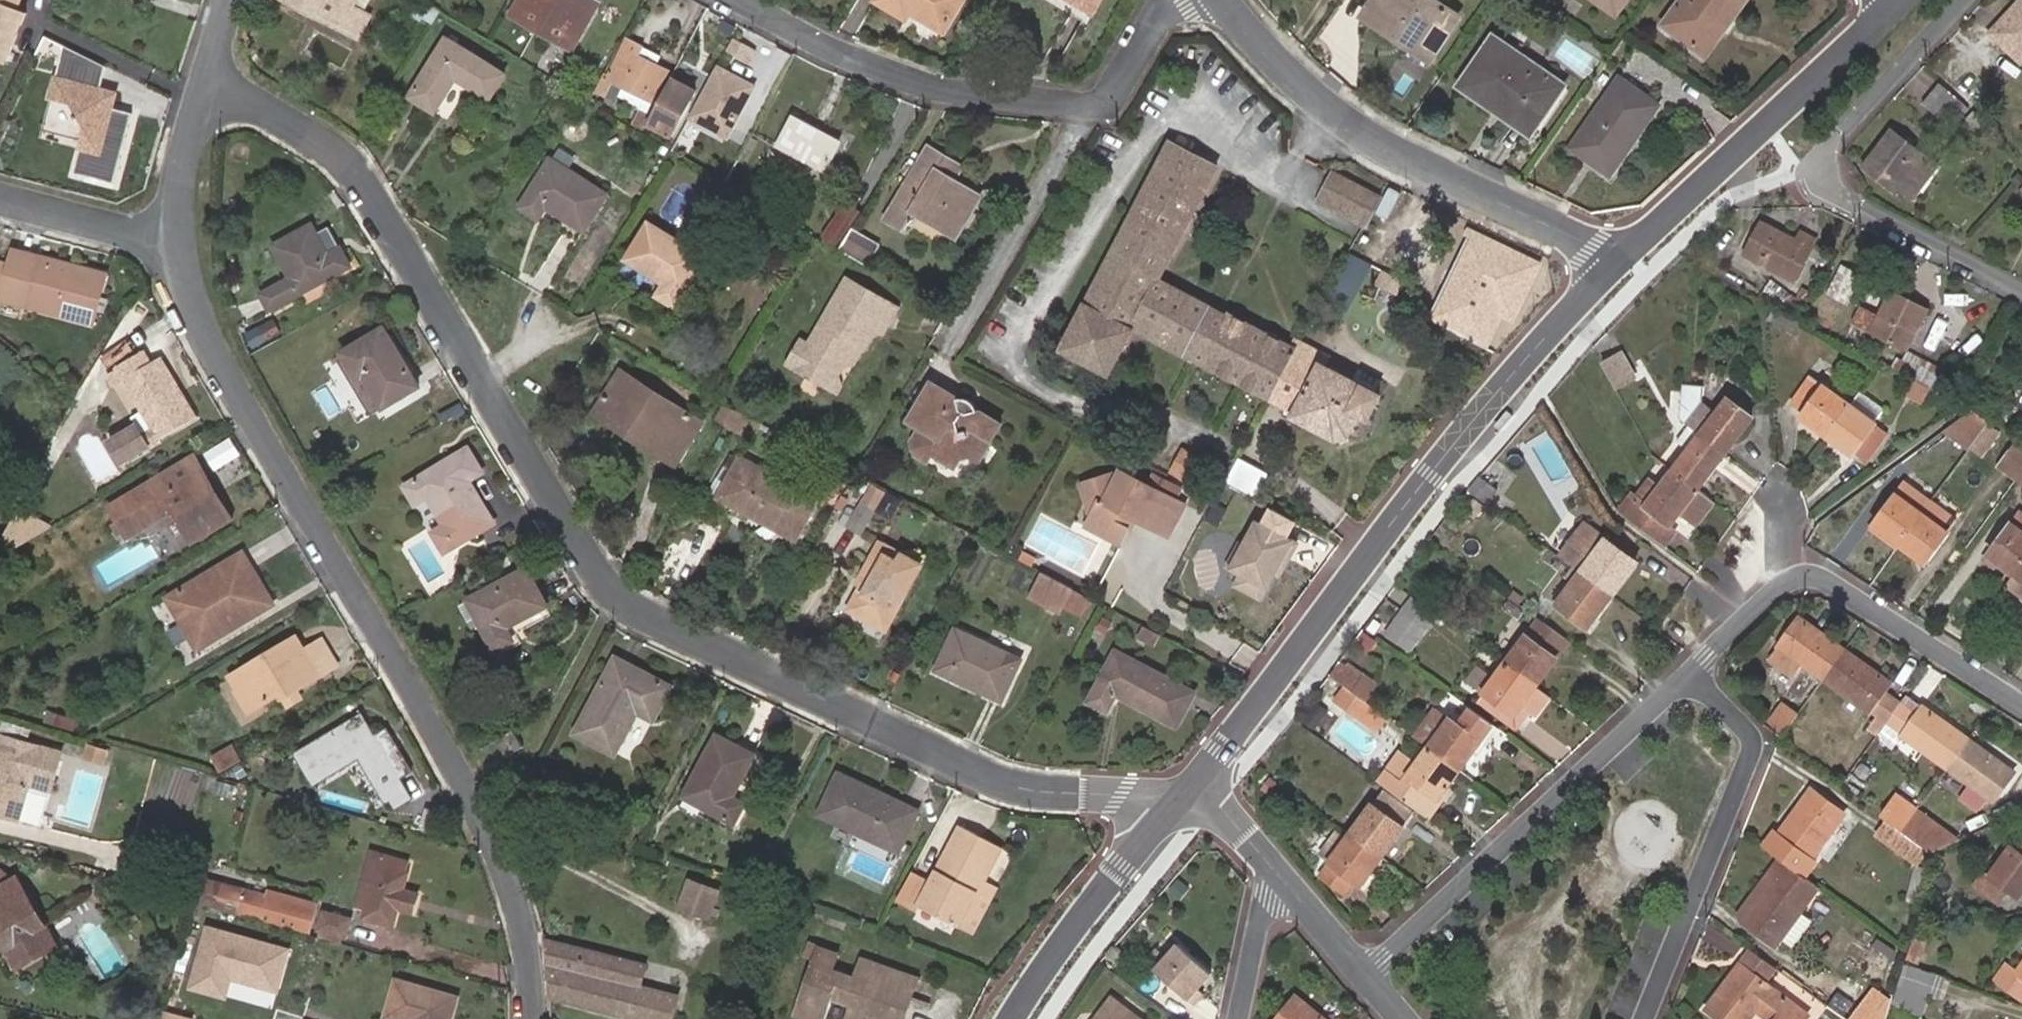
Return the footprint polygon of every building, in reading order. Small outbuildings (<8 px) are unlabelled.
[(22,0),(0,0),(0,66),(4,68),(26,17),(17,13),(22,0)] [(354,0),(289,0),(319,16),(320,14),(341,25),(361,37),(373,16),(368,13),(351,5),(354,0)] [(351,5),(368,13),(375,0),(354,0),(351,5)] [(596,9),(579,0),(521,0),(512,17),(535,29),(573,50),(596,9)] [(596,9),(598,5),(589,0),(579,0),(596,9)] [(962,0),(876,0),(875,1),(906,20),(911,13),(943,31),(962,0)] [(1102,0),(1067,0),(1093,15),(1102,0)] [(1435,52),(1460,18),(1434,0),(1375,0),(1365,15),(1406,43),(1411,35),(1435,52)] [(1628,0),(1595,0),(1617,15),(1628,0)] [(1729,25),(1748,0),(1683,0),(1664,25),(1701,51),(1723,20),(1729,25)] [(2014,6),(2018,10),(2001,28),(1998,25),(1987,37),(2021,68),(2021,67),(2021,0),(2020,0),(2014,6)] [(441,11),(430,5),(419,23),(429,30),(441,11)] [(2014,6),(1998,25),(2001,28),(2018,10),(2014,6)] [(1707,56),(1729,25),(1723,20),(1701,51),(1707,56)] [(1430,59),(1435,52),(1411,35),(1406,43),(1430,59)] [(1505,104),(1537,126),(1565,85),(1495,37),(1461,86),(1499,112),(1505,104)] [(448,39),(411,97),(434,113),(456,79),(489,100),(504,75),(448,39)] [(598,90),(614,99),(621,86),(638,56),(643,48),(629,40),(609,76),(606,75),(598,90)] [(81,129),(72,174),(112,184),(129,113),(109,108),(96,90),(102,67),(59,47),(46,98),(68,105),(81,129)] [(638,56),(621,86),(626,89),(651,103),(668,72),(638,56)] [(733,128),(756,87),(718,66),(695,107),(733,128)] [(1611,175),(1661,105),(1621,77),(1571,148),(1611,175)] [(672,135),(696,92),(675,81),(652,124),(672,135)] [(1596,83),(1587,95),(1596,101),(1604,89),(1596,83)] [(1953,128),(1969,108),(1941,83),(1924,104),(1953,128)] [(621,86),(614,99),(619,102),(626,89),(621,86)] [(1531,133),(1537,126),(1505,104),(1499,112),(1531,133)] [(733,128),(695,107),(693,112),(730,133),(733,128)] [(643,128),(650,115),(643,111),(635,124),(643,128)] [(1987,122),(1978,113),(1970,121),(1979,130),(1987,122)] [(824,170),(839,143),(792,118),(778,145),(824,170)] [(1914,199),(1939,167),(1893,130),(1863,167),(1897,193),(1901,188),(1914,199)] [(1135,325),(1269,397),(1300,342),(1297,341),(1297,340),(1292,349),(1231,317),(1228,323),(1212,314),(1214,308),(1158,279),(1217,168),(1170,144),(1063,349),(1109,374),(1135,325)] [(911,209),(956,236),(980,196),(953,180),(961,167),(930,148),(887,219),(900,227),(911,209)] [(584,231),(607,195),(550,159),(519,207),(539,219),(546,208),(562,218),(584,231)] [(1364,224),(1379,198),(1333,174),(1320,201),(1364,224)] [(859,211),(847,202),(822,236),(836,246),(859,211)] [(1797,282),(1820,239),(1803,231),(1799,239),(1762,220),(1744,254),(1797,282)] [(270,310),(352,266),(340,248),(329,254),(313,224),(273,245),(290,276),(260,294),(270,310)] [(659,297),(675,307),(705,258),(649,224),(626,260),(666,286),(659,297)] [(1542,263),(1467,227),(1462,236),(1468,239),(1430,319),(1488,347),(1502,319),(1512,324),(1542,263)] [(852,229),(840,251),(868,266),(881,245),(852,229)] [(1350,250),(1332,298),(1354,306),(1372,258),(1350,250)] [(106,275),(14,251),(9,268),(0,266),(0,290),(3,291),(1,300),(23,306),(25,299),(95,317),(106,275)] [(1846,303),(1862,274),(1844,264),(1828,293),(1846,303)] [(1404,281),(1385,271),(1378,283),(1398,293),(1404,281)] [(866,350),(877,330),(884,334),(899,307),(848,278),(811,343),(812,345),(813,350),(801,371),(833,389),(851,357),(849,350),(853,343),(857,345),(861,348),(866,350)] [(1800,303),(1773,281),(1764,290),(1793,312),(1800,303)] [(1854,324),(1907,352),(1930,309),(1909,298),(1914,289),(1898,281),(1880,314),(1863,306),(1854,324)] [(1808,303),(1813,293),(1804,288),(1798,298),(1808,303)] [(95,317),(25,299),(23,306),(93,325),(95,317)] [(1954,354),(1968,328),(1943,314),(1929,340),(1954,354)] [(274,319),(259,326),(267,340),(281,333),(274,319)] [(384,409),(421,386),(385,326),(341,352),(357,379),(364,376),(384,409)] [(801,371),(813,350),(812,345),(803,340),(789,365),(801,371)] [(1300,342),(1269,397),(1296,411),(1294,417),(1338,441),(1349,436),(1361,415),(1367,419),(1380,396),(1323,366),(1328,358),(1300,342)] [(837,392),(861,348),(857,345),(853,343),(849,350),(851,357),(833,389),(837,392)] [(172,389),(154,361),(150,364),(142,350),(117,366),(119,370),(110,376),(116,384),(125,378),(160,439),(195,418),(177,387),(172,389)] [(1624,351),(1604,363),(1618,389),(1638,377),(1624,351)] [(1888,351),(1883,362),(1963,405),(1969,393),(1938,377),(1942,369),(1907,352),(1903,359),(1888,351)] [(161,357),(154,361),(172,389),(177,387),(161,357)] [(666,451),(680,460),(703,423),(621,371),(598,406),(633,429),(628,437),(662,458),(666,451)] [(1799,417),(1826,437),(1851,404),(1811,375),(1792,402),(1804,411),(1799,417)] [(1922,403),(1929,390),(1914,382),(1907,395),(1922,403)] [(1704,386),(1684,384),(1680,419),(1690,426),(1728,455),(1756,418),(1729,395),(1716,411),(1703,401),(1704,386)] [(963,408),(963,406),(932,388),(909,426),(922,434),(914,447),(918,462),(929,468),(934,460),(956,473),(963,462),(970,460),(982,467),(1003,429),(978,415),(977,415),(966,420),(963,408)] [(1872,403),(1859,393),(1851,404),(1826,437),(1855,458),(1857,455),(1867,462),(1889,434),(1878,426),(1879,424),(1864,414),(1872,403)] [(716,419),(726,425),(735,410),(725,404),(716,419)] [(633,429),(598,406),(593,414),(628,437),(633,429)] [(964,406),(963,406),(963,408),(966,420),(977,415),(978,415),(978,414),(977,414),(977,413),(977,412),(976,412),(976,411),(975,410),(974,409),(973,408),(972,408),(971,408),(970,407),(969,407),(967,407),(966,407),(965,407),(964,406)] [(762,424),(750,418),(735,410),(726,425),(754,440),(762,424)] [(1988,426),(1970,412),(1942,433),(1952,441),(1956,435),(1973,447),(1988,426)] [(2001,432),(1990,423),(1988,426),(1973,447),(1983,455),(2001,432)] [(149,447),(137,426),(110,442),(123,463),(149,447)] [(1688,448),(1672,469),(1701,491),(1728,455),(1690,426),(1678,441),(1688,448)] [(2021,472),(2021,443),(2018,440),(1998,467),(2016,481),(2021,472)] [(444,524),(457,545),(495,522),(470,479),(484,471),(470,448),(405,485),(417,504),(428,497),(444,524)] [(1172,474),(1196,486),(1209,461),(1185,449),(1172,474)] [(675,467),(680,460),(666,451),(662,458),(675,467)] [(192,540),(231,518),(196,456),(150,482),(166,509),(172,505),(176,511),(192,540)] [(1231,480),(1259,490),(1268,466),(1239,456),(1231,480)] [(796,539),(817,500),(741,459),(719,498),(796,539)] [(1140,468),(1135,479),(1164,494),(1169,484),(1140,468)] [(1698,519),(1712,500),(1701,491),(1672,469),(1672,470),(1667,477),(1659,487),(1644,506),(1634,499),(1625,511),(1624,512),(1664,542),(1674,528),(1673,527),(1667,522),(1674,513),(1680,517),(1681,518),(1693,526),(1698,519)] [(1130,519),(1136,521),(1169,539),(1186,506),(1164,494),(1135,479),(1121,472),(1115,483),(1112,475),(1092,482),(1099,503),(1092,517),(1086,528),(1121,547),(1130,531),(1125,528),(1130,519)] [(1483,474),(1469,491),(1488,505),(1501,488),(1483,474)] [(1644,506),(1659,487),(1658,486),(1649,479),(1635,498),(1634,499),(1644,506)] [(1874,525),(1902,546),(1926,513),(1934,501),(1934,500),(1907,480),(1874,525)] [(128,538),(176,511),(172,505),(166,509),(150,482),(109,504),(128,538)] [(1099,503),(1092,482),(1081,486),(1092,517),(1099,503)] [(850,529),(861,510),(846,501),(835,521),(850,529)] [(1958,518),(1934,501),(1926,513),(1902,546),(1927,565),(1951,533),(1949,530),(1958,518)] [(1295,523),(1267,509),(1259,524),(1252,520),(1225,572),(1235,577),(1230,588),(1259,603),(1273,577),(1278,579),(1297,543),(1287,538),(1295,523)] [(1987,554),(2014,574),(2021,564),(2021,511),(2020,510),(1987,554)] [(1674,528),(1681,518),(1680,517),(1674,513),(1667,522),(1673,527),(1674,528)] [(14,519),(3,539),(11,548),(25,525),(14,519)] [(1130,531),(1136,521),(1130,519),(1125,528),(1130,531)] [(1641,562),(1607,536),(1586,520),(1558,557),(1574,568),(1613,598),(1641,562)] [(444,553),(457,545),(444,524),(432,531),(444,553)] [(887,533),(880,543),(900,554),(906,543),(887,533)] [(11,548),(3,539),(0,543),(11,549),(11,548)] [(900,554),(880,543),(860,580),(865,583),(850,609),(887,629),(922,566),(900,554)] [(1032,567),(1035,559),(1022,552),(1018,560),(1032,567)] [(223,627),(226,632),(274,604),(244,553),(167,597),(198,649),(215,639),(212,634),(223,627)] [(2012,578),(2014,574),(1987,554),(1982,562),(1995,571),(1998,568),(2012,578)] [(2014,574),(2012,578),(2006,585),(2021,597),(2021,564),(2014,574)] [(509,627),(549,606),(528,567),(470,599),(479,616),(494,649),(516,639),(509,627)] [(1050,603),(1061,582),(1033,567),(1020,592),(1048,607),(1050,603)] [(1613,598),(1574,568),(1567,577),(1573,581),(1556,604),(1589,628),(1613,598)] [(1439,615),(1414,596),(1385,633),(1410,653),(1439,615)] [(479,616),(470,599),(459,605),(468,621),(479,616)] [(1822,679),(1845,647),(1799,615),(1777,646),(1768,658),(1792,676),(1801,664),(1822,679)] [(1571,643),(1538,619),(1504,662),(1540,689),(1562,657),(1561,656),(1571,643)] [(1150,629),(1132,620),(1126,632),(1143,641),(1150,629)] [(215,639),(226,632),(223,627),(212,634),(215,639)] [(1001,702),(1021,660),(957,630),(937,671),(1001,702)] [(297,636),(236,672),(244,688),(237,692),(249,712),(281,693),(284,697),(293,691),(310,681),(326,672),(313,648),(306,652),(305,651),(297,636)] [(324,642),(313,648),(326,672),(338,665),(324,642)] [(1894,683),(1845,647),(1822,679),(1872,715),(1873,713),(1877,716),(1868,728),(1877,735),(1886,723),(1901,702),(1887,693),(1894,683)] [(1177,727),(1195,694),(1118,652),(1090,701),(1108,711),(1117,695),(1177,727)] [(671,688),(616,659),(576,734),(615,754),(637,712),(654,720),(671,688)] [(1537,718),(1552,698),(1540,689),(1504,662),(1493,676),(1478,665),(1467,680),(1482,692),(1477,701),(1517,731),(1522,724),(1517,720),(1526,709),(1531,713),(1537,718)] [(1363,679),(1341,663),(1331,677),(1345,687),(1354,693),(1363,679)] [(244,688),(236,672),(229,677),(237,692),(244,688)] [(1807,700),(1812,692),(1802,685),(1796,693),(1807,700)] [(1354,693),(1345,687),(1335,700),(1379,732),(1389,719),(1354,693)] [(299,701),(293,691),(284,697),(290,706),(298,701),(299,701)] [(1784,733),(1794,717),(1798,712),(1807,700),(1796,693),(1787,705),(1782,702),(1767,724),(1781,738),(1784,733)] [(1907,694),(1901,702),(1886,723),(1901,734),(1900,736),(1947,769),(1969,738),(1907,694)] [(1474,755),(1485,740),(1495,727),(1469,707),(1459,721),(1452,715),(1449,719),(1436,709),(1415,737),(1428,746),(1462,771),(1474,755)] [(1531,713),(1526,709),(1517,720),(1522,724),(1531,713)] [(74,729),(77,718),(46,710),(44,721),(74,729)] [(378,744),(375,738),(362,715),(296,752),(316,786),(359,763),(384,804),(391,800),(395,807),(411,797),(398,777),(410,769),(391,737),(378,744)] [(1794,717),(1784,733),(1794,740),(1804,724),(1794,717)] [(1480,760),(1501,731),(1495,727),(1485,740),(1474,755),(1480,760)] [(514,728),(496,739),(507,755),(525,745),(514,728)] [(388,731),(375,738),(378,744),(391,737),(388,731)] [(49,791),(50,792),(62,753),(2,736),(0,742),(0,816),(18,821),(18,820),(39,826),(49,791)] [(733,796),(754,755),(718,736),(685,798),(733,823),(745,802),(733,796)] [(2016,773),(1969,738),(1947,769),(1968,786),(1959,798),(1978,812),(1987,799),(1994,805),(2016,773)] [(107,750),(89,744),(85,758),(102,764),(107,750)] [(241,760),(232,745),(212,756),(220,771),(241,760)] [(1440,801),(1462,771),(1428,746),(1417,761),(1400,749),(1385,769),(1402,781),(1394,791),(1431,818),(1442,803),(1440,801)] [(1394,791),(1402,781),(1385,769),(1378,779),(1394,791)] [(899,851),(918,811),(840,773),(820,814),(899,851)] [(1775,834),(1765,848),(1779,858),(1809,880),(1819,868),(1811,862),(1846,813),(1813,789),(1803,801),(1811,807),(1807,814),(1798,808),(1777,836),(1775,834)] [(1374,801),(1351,832),(1385,857),(1409,826),(1407,825),(1416,814),(1385,790),(1376,802),(1374,801)] [(1902,831),(1918,810),(1897,794),(1881,815),(1887,819),(1902,831)] [(1811,807),(1803,801),(1798,808),(1807,814),(1811,807)] [(1931,853),(1960,840),(1918,810),(1902,831),(1906,834),(1929,851),(1931,853)] [(1890,847),(1902,831),(1887,819),(1874,836),(1890,847)] [(977,876),(983,880),(1000,848),(962,828),(920,906),(964,929),(985,890),(973,884),(977,876)] [(1989,875),(1983,871),(1973,885),(1999,904),(2009,891),(2021,899),(2021,897),(2021,829),(1989,875)] [(1906,834),(1902,831),(1890,847),(1918,868),(1926,870),(1931,853),(1929,851),(1906,834)] [(1385,857),(1351,832),(1320,876),(1347,896),(1356,884),(1362,889),(1385,857)] [(409,863),(373,853),(358,906),(367,908),(364,918),(392,927),(398,909),(413,913),(419,894),(404,890),(410,872),(406,871),(409,863)] [(1802,913),(1820,888),(1809,880),(1779,858),(1767,874),(1774,878),(1741,923),(1776,949),(1783,940),(1802,913)] [(1933,889),(1938,868),(1931,866),(1925,886),(1933,889)] [(1908,896),(1918,900),(1926,870),(1918,868),(1908,896)] [(13,880),(2,870),(0,871),(0,888),(13,880)] [(997,887),(983,880),(977,876),(973,884),(985,890),(964,929),(973,934),(997,887)] [(58,945),(17,877),(13,880),(0,888),(0,937),(18,968),(58,945)] [(230,909),(308,931),(315,904),(271,890),(270,896),(210,881),(204,902),(230,909)] [(718,892),(691,883),(682,907),(707,917),(718,892)] [(345,939),(350,920),(325,913),(319,932),(345,939)] [(1812,920),(1802,913),(1783,940),(1793,947),(1812,920)] [(345,939),(319,932),(318,937),(343,944),(345,939)] [(1919,964),(1926,942),(1914,938),(1907,960),(1919,964)] [(551,998),(637,1018),(673,1018),(678,997),(640,988),(646,965),(546,939),(547,946),(551,998)] [(1172,939),(1151,969),(1193,997),(1213,967),(1172,939)] [(879,965),(861,959),(855,977),(833,969),(839,954),(820,948),(802,995),(795,1013),(810,1018),(828,1018),(834,1001),(851,1007),(846,1018),(892,1018),(900,995),(911,999),(919,979),(890,969),(882,988),(871,984),(879,965)] [(1750,948),(1740,961),(1768,982),(1778,968),(1750,948)] [(1732,957),(1721,971),(1728,977),(1704,1007),(1719,1018),(1750,1018),(1756,1011),(1767,1018),(1807,1018),(1810,1014),(1774,987),(1768,982),(1740,961),(1739,963),(1732,957)] [(2016,970),(2008,964),(1995,980),(2021,1000),(2021,962),(2016,970)] [(1947,977),(1906,963),(1894,1002),(1923,1016),(1930,996),(1939,999),(1947,977)] [(890,969),(879,965),(871,984),(882,988),(890,969)] [(1177,1010),(1187,998),(1156,973),(1146,984),(1177,1010)] [(297,988),(257,974),(243,1012),(260,1018),(275,1018),(278,1013),(287,1016),(297,988)] [(456,998),(396,980),(386,1018),(391,1018),(450,1018),(456,998)] [(793,1018),(795,1013),(802,995),(774,984),(764,1007),(793,1018)] [(1878,1014),(1886,1003),(1871,992),(1851,1018),(1885,1018),(1878,1014)] [(1297,994),(1276,1018),(1328,1018),(1297,994)] [(892,1018),(904,1018),(911,999),(900,995),(892,1018)] [(1113,1000),(1099,1018),(1138,1018),(1113,1000)]
